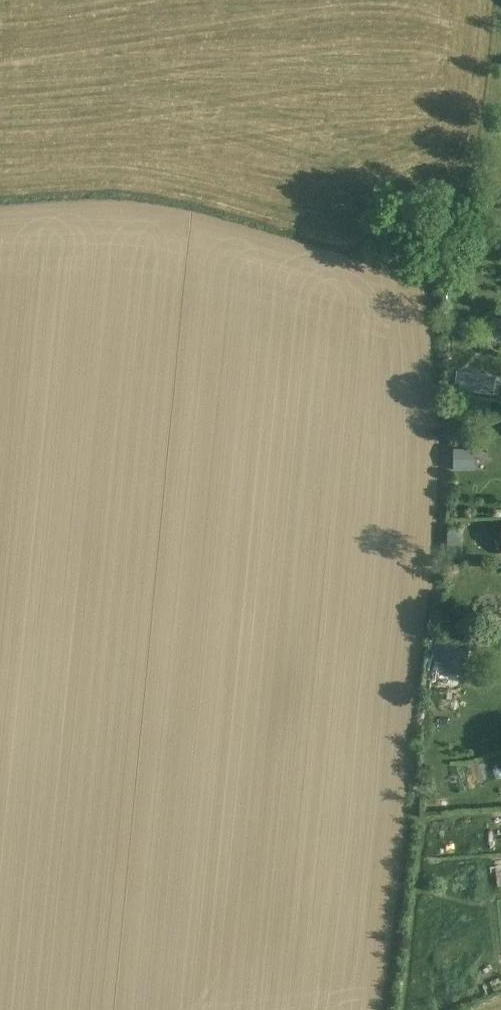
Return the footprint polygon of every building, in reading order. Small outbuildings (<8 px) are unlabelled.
[(450,376),(450,389),(465,389),(465,376),(450,376)] [(474,470),(474,449),(453,449),(453,471),(474,470)] [(460,553),(460,528),(446,528),(447,553),(460,553)] [(444,638),(439,671),(459,674),(464,641),(444,638)] [(493,855),(496,888),(500,887),(500,854),(493,855)]
